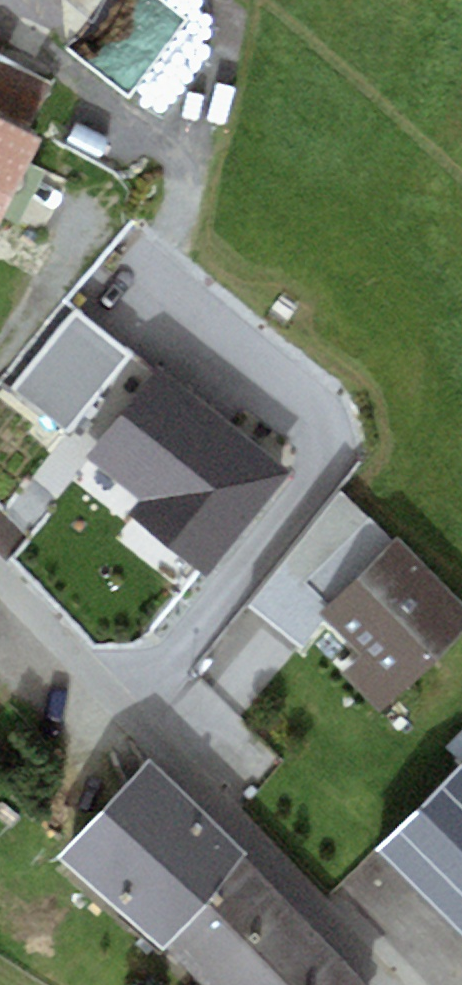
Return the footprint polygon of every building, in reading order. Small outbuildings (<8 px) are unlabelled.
[(33,131),(57,83),(0,54),(0,114),(33,131)] [(0,114),(0,222),(44,137),(33,131),(0,114)] [(128,355),(75,311),(12,387),(65,431),(128,355)] [(143,501),(218,412),(162,365),(87,454),(143,501)] [(218,412),(143,501),(132,515),(203,574),(289,471),(218,412)] [(248,604),(301,649),(326,619),(362,654),(346,673),(382,710),(461,633),(461,606),(398,537),(392,540),(341,491),(248,604)] [(60,855),(162,947),(248,853),(146,761),(60,855)] [(248,853),(162,947),(201,984),(256,984),(315,927),(248,853)] [(315,927),(256,984),(372,984),(315,927)]
